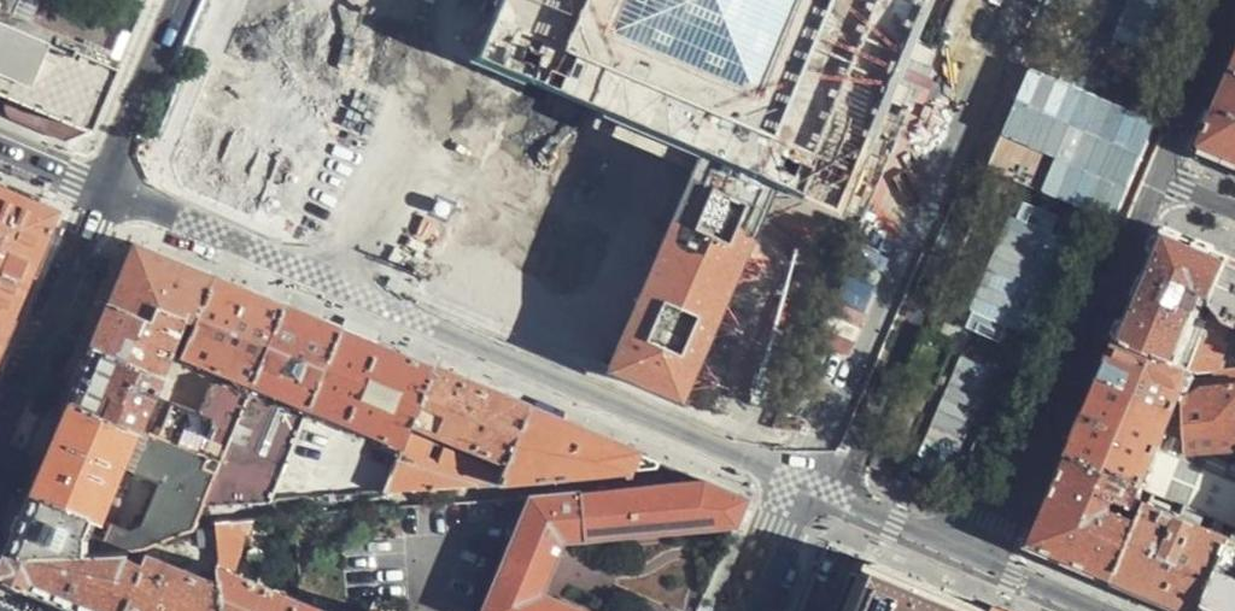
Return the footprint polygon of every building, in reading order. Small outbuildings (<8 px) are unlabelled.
[(669,392),(679,396),(771,180),(834,207),(921,0),(500,0),(476,56),(761,176),(669,392)] [(117,72),(110,69),(71,52),(69,57),(0,28),(0,96),(46,115),(39,133),(62,143),(92,130),(117,72)] [(1234,73),(1201,148),(1234,162),(1234,73)] [(0,189),(0,343),(19,297),(56,212),(0,189)] [(336,216),(327,212),(321,223),(330,227),(336,216)] [(1146,280),(1121,338),(1187,367),(1204,326),(1194,322),(1201,305),(1211,309),(1234,258),(1168,229),(1146,280)] [(113,292),(91,345),(172,382),(184,357),(181,356),(214,278),(133,245),(113,292)] [(1234,258),(1211,309),(1204,326),(1187,367),(1193,371),(1215,369),(1225,368),(1231,350),(1224,348),(1230,322),(1234,324),(1234,258)] [(249,292),(214,278),(181,356),(184,357),(252,384),(285,307),(249,292)] [(782,387),(815,308),(787,296),(760,360),(782,387)] [(312,319),(285,307),(252,384),(247,395),(219,463),(200,510),(270,503),(339,330),(312,319)] [(384,348),(339,330),(270,503),(385,493),(398,457),(372,446),(362,469),(325,453),(334,431),(337,432),(341,423),(402,446),(431,367),(384,348)] [(1071,455),(1143,487),(1178,408),(1180,408),(1184,460),(1234,458),(1234,368),(1225,368),(1215,369),(1213,384),(1202,387),(1189,394),(1184,390),(1193,371),(1187,367),(1121,338),(1099,388),(1092,405),(1071,455)] [(87,356),(68,402),(149,434),(172,382),(91,345),(87,356)] [(480,388),(431,367),(402,446),(398,457),(385,493),(500,483),(530,409),(480,388)] [(156,437),(219,463),(247,395),(225,385),(211,388),(198,416),(171,404),(156,437)] [(50,445),(29,494),(97,524),(120,470),(156,485),(138,526),(128,534),(110,526),(96,556),(126,557),(190,534),(200,510),(219,463),(156,437),(149,434),(68,402),(50,445)] [(1143,487),(1187,506),(1205,513),(1234,527),(1234,458),(1184,460),(1180,408),(1178,408),(1143,487)] [(588,433),(530,409),(500,483),(656,469),(660,463),(588,433)] [(1100,575),(1116,582),(1148,503),(1138,499),(1143,487),(1071,455),(1033,547),(1100,575)] [(735,527),(746,499),(726,491),(703,481),(530,495),(481,610),(580,610),(539,594),(560,542),(735,527)] [(18,521),(4,554),(84,556),(97,524),(29,494),(18,521)] [(1184,610),(1204,610),(1234,540),(1201,524),(1205,513),(1187,506),(1181,517),(1148,503),(1116,582),(1158,600),(1184,610)] [(289,515),(296,579),(369,588),(372,602),(394,610),(416,610),(414,583),(408,584),(400,507),(289,515)] [(294,598),(224,572),(228,554),(225,535),(208,536),(215,586),(217,610),(289,610),(294,598)] [(1204,610),(1234,610),(1234,540),(1204,610)] [(215,586),(141,558),(139,562),(135,561),(132,568),(122,564),(126,557),(96,556),(84,556),(4,554),(0,564),(0,579),(74,610),(217,610),(215,586)] [(938,593),(871,566),(865,577),(852,572),(835,610),(981,610),(938,593)] [(294,598),(289,610),(324,610),(294,598)]
